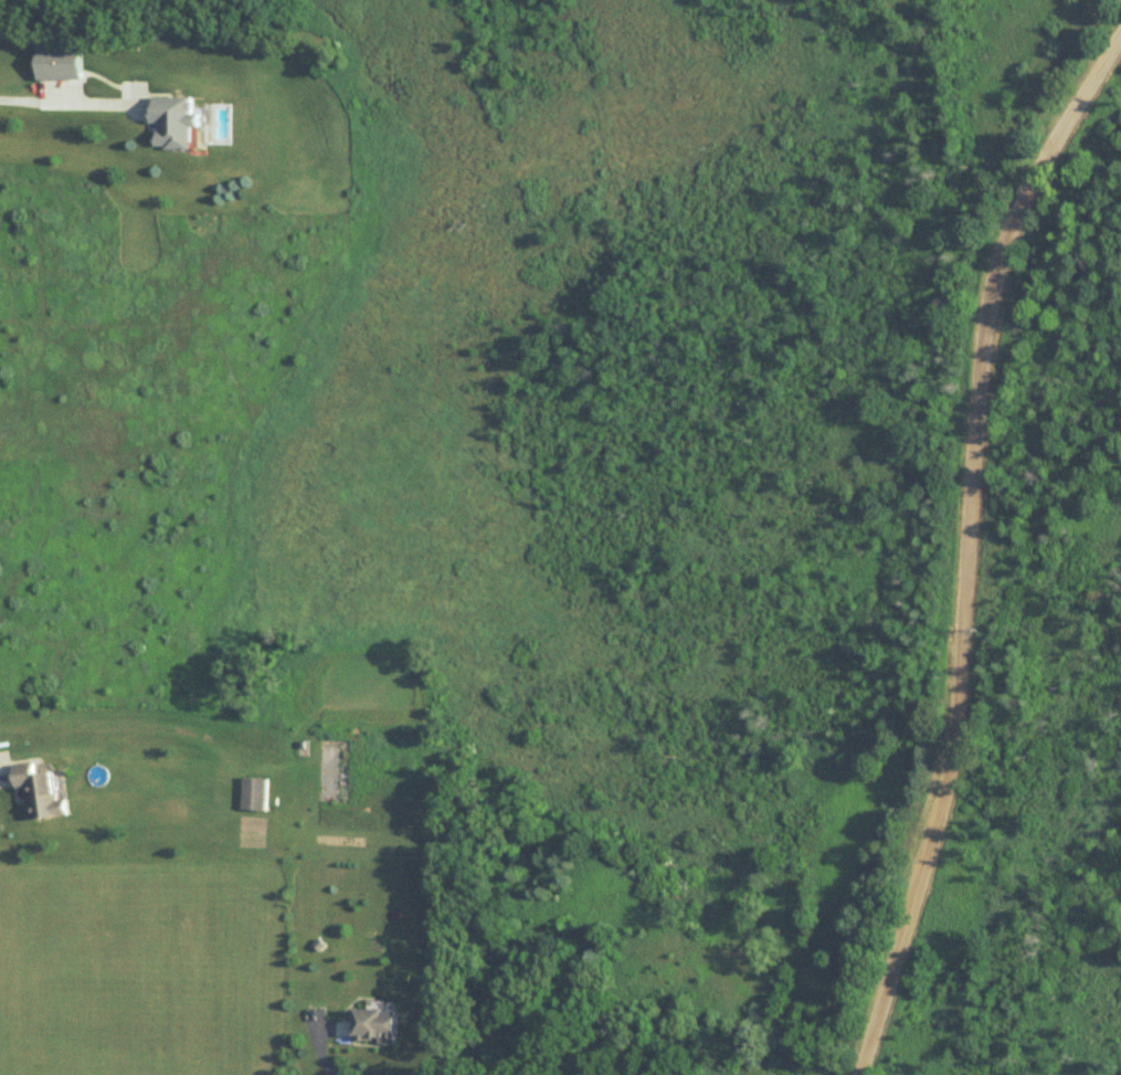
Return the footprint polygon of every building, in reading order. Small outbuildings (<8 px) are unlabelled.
[(38,79),(82,79),(82,46),(38,46),(38,79)] [(193,127),(199,127),(199,113),(193,113),(193,97),(154,97),(153,149),(192,149),(193,127)] [(240,810),(265,811),(266,778),(242,777),(240,810)] [(396,1010),(355,1010),(355,1042),(396,1042),(396,1010)]
